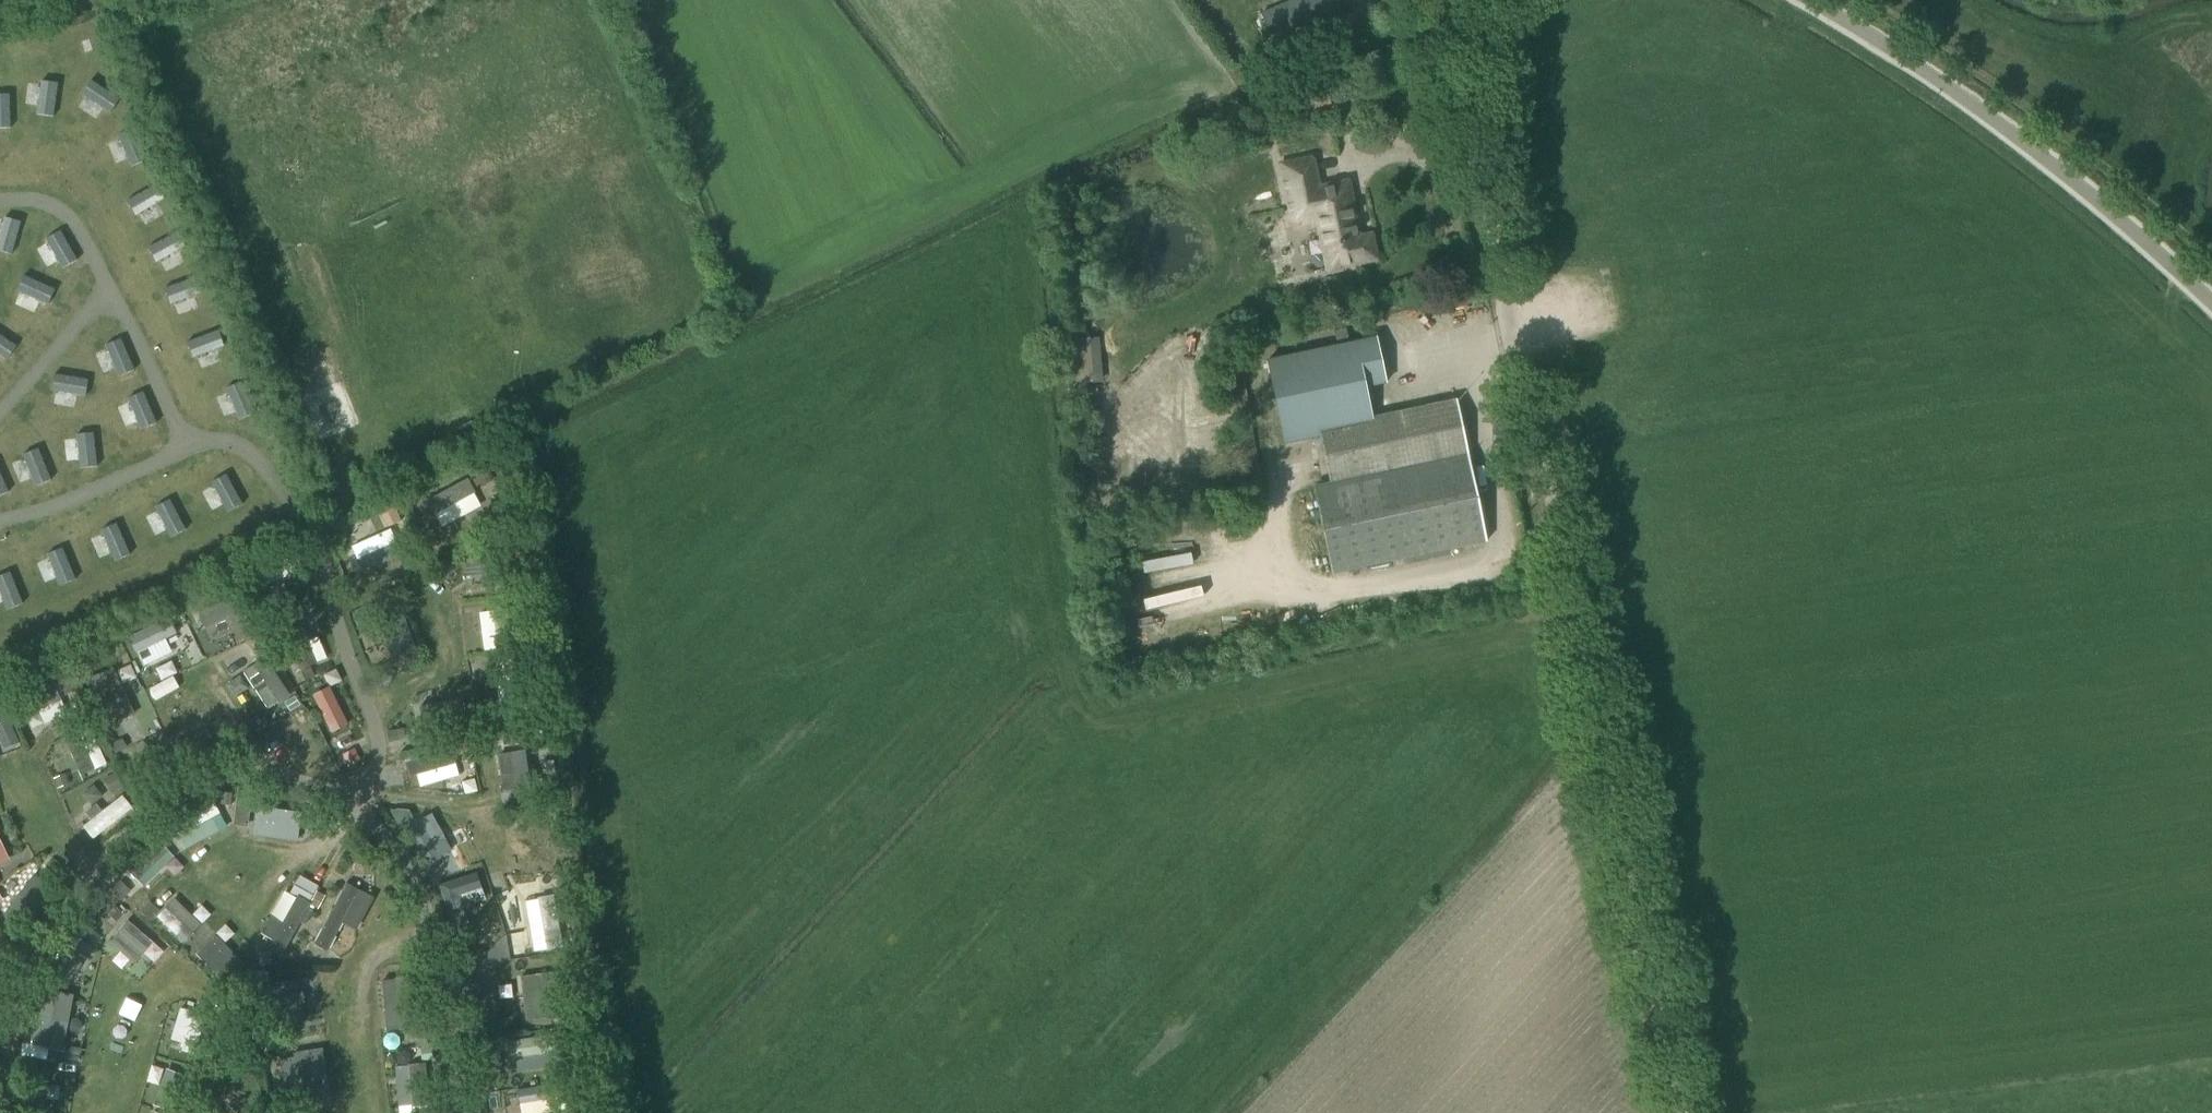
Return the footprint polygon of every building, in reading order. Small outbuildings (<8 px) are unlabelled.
[(1342,13),(1336,0),(1294,0),(1261,14),(1273,43),(1342,13)] [(1336,266),(1375,258),(1370,236),(1357,239),(1351,207),(1352,206),(1347,183),(1343,184),(1343,182),(1329,185),(1329,187),(1317,189),(1311,159),(1281,166),(1293,219),(1316,214),(1324,251),(1333,250),(1336,266)] [(1100,335),(1073,336),(1075,382),(1102,381),(1100,335)] [(1284,442),(1319,435),(1355,427),(1354,423),(1371,419),(1371,418),(1364,388),(1386,383),(1376,336),(1266,360),(1284,442)] [(1089,386),(1091,407),(1106,406),(1104,385),(1089,386)] [(1456,400),(1371,418),(1371,419),(1354,423),(1355,427),(1319,435),(1330,483),(1314,485),(1333,576),(1465,546),(1486,541),(1456,400)] [(442,527),(482,507),(467,477),(427,498),(442,527)] [(384,531),(350,545),(361,572),(395,558),(384,531)] [(529,577),(520,578),(521,588),(530,587),(529,577)] [(1133,588),(1134,601),(1125,602),(1127,614),(1181,607),(1178,582),(1133,588)] [(219,605),(199,610),(206,635),(225,631),(219,605)] [(168,615),(126,636),(140,666),(171,651),(164,637),(176,631),(168,615)] [(318,635),(307,639),(300,621),(278,628),(293,670),(327,659),(318,635)] [(266,682),(253,662),(240,670),(254,691),(266,682)] [(234,697),(250,689),(240,672),(225,681),(234,697)] [(178,681),(171,699),(186,704),(193,687),(178,681)] [(329,732),(348,724),(330,683),(310,692),(329,732)] [(264,708),(275,703),(266,685),(255,690),(264,708)] [(44,692),(21,702),(31,726),(54,716),(44,692)] [(3,704),(0,705),(0,749),(16,744),(3,704)] [(80,775),(107,764),(92,729),(65,741),(80,775)] [(122,739),(111,744),(115,753),(126,748),(122,739)] [(353,749),(342,754),(348,765),(358,760),(353,749)] [(416,757),(418,768),(454,762),(452,751),(416,757)] [(418,784),(458,777),(455,764),(416,770),(418,784)] [(544,780),(532,781),(534,797),(545,796),(544,780)] [(248,833),(292,839),(296,811),(252,804),(248,833)] [(105,807),(82,825),(90,835),(113,818),(105,807)] [(390,808),(389,809),(399,828),(414,820),(409,811),(390,808)] [(137,855),(155,876),(176,858),(157,837),(137,855)] [(475,869),(448,879),(454,896),(481,886),(475,869)] [(448,881),(440,883),(453,936),(470,932),(461,893),(451,896),(448,881)] [(313,943),(332,951),(344,924),(363,932),(377,900),(339,883),(313,943)] [(271,936),(266,946),(285,953),(306,901),(278,889),(260,932),(271,936)] [(155,915),(180,942),(199,924),(174,898),(155,915)] [(519,908),(527,934),(541,930),(533,904),(519,908)] [(51,960),(75,976),(95,945),(71,930),(51,960)] [(244,965),(237,972),(245,980),(252,974),(244,965)] [(272,1029),(304,1020),(292,976),(260,984),(272,1029)] [(277,1043),(267,1045),(268,1056),(279,1055),(277,1043)] [(322,1046),(283,1053),(293,1103),(331,1095),(322,1046)] [(49,1048),(48,1058),(70,1060),(71,1049),(63,1048),(62,1051),(49,1048)] [(237,1091),(231,1103),(240,1107),(246,1095),(237,1091)]
